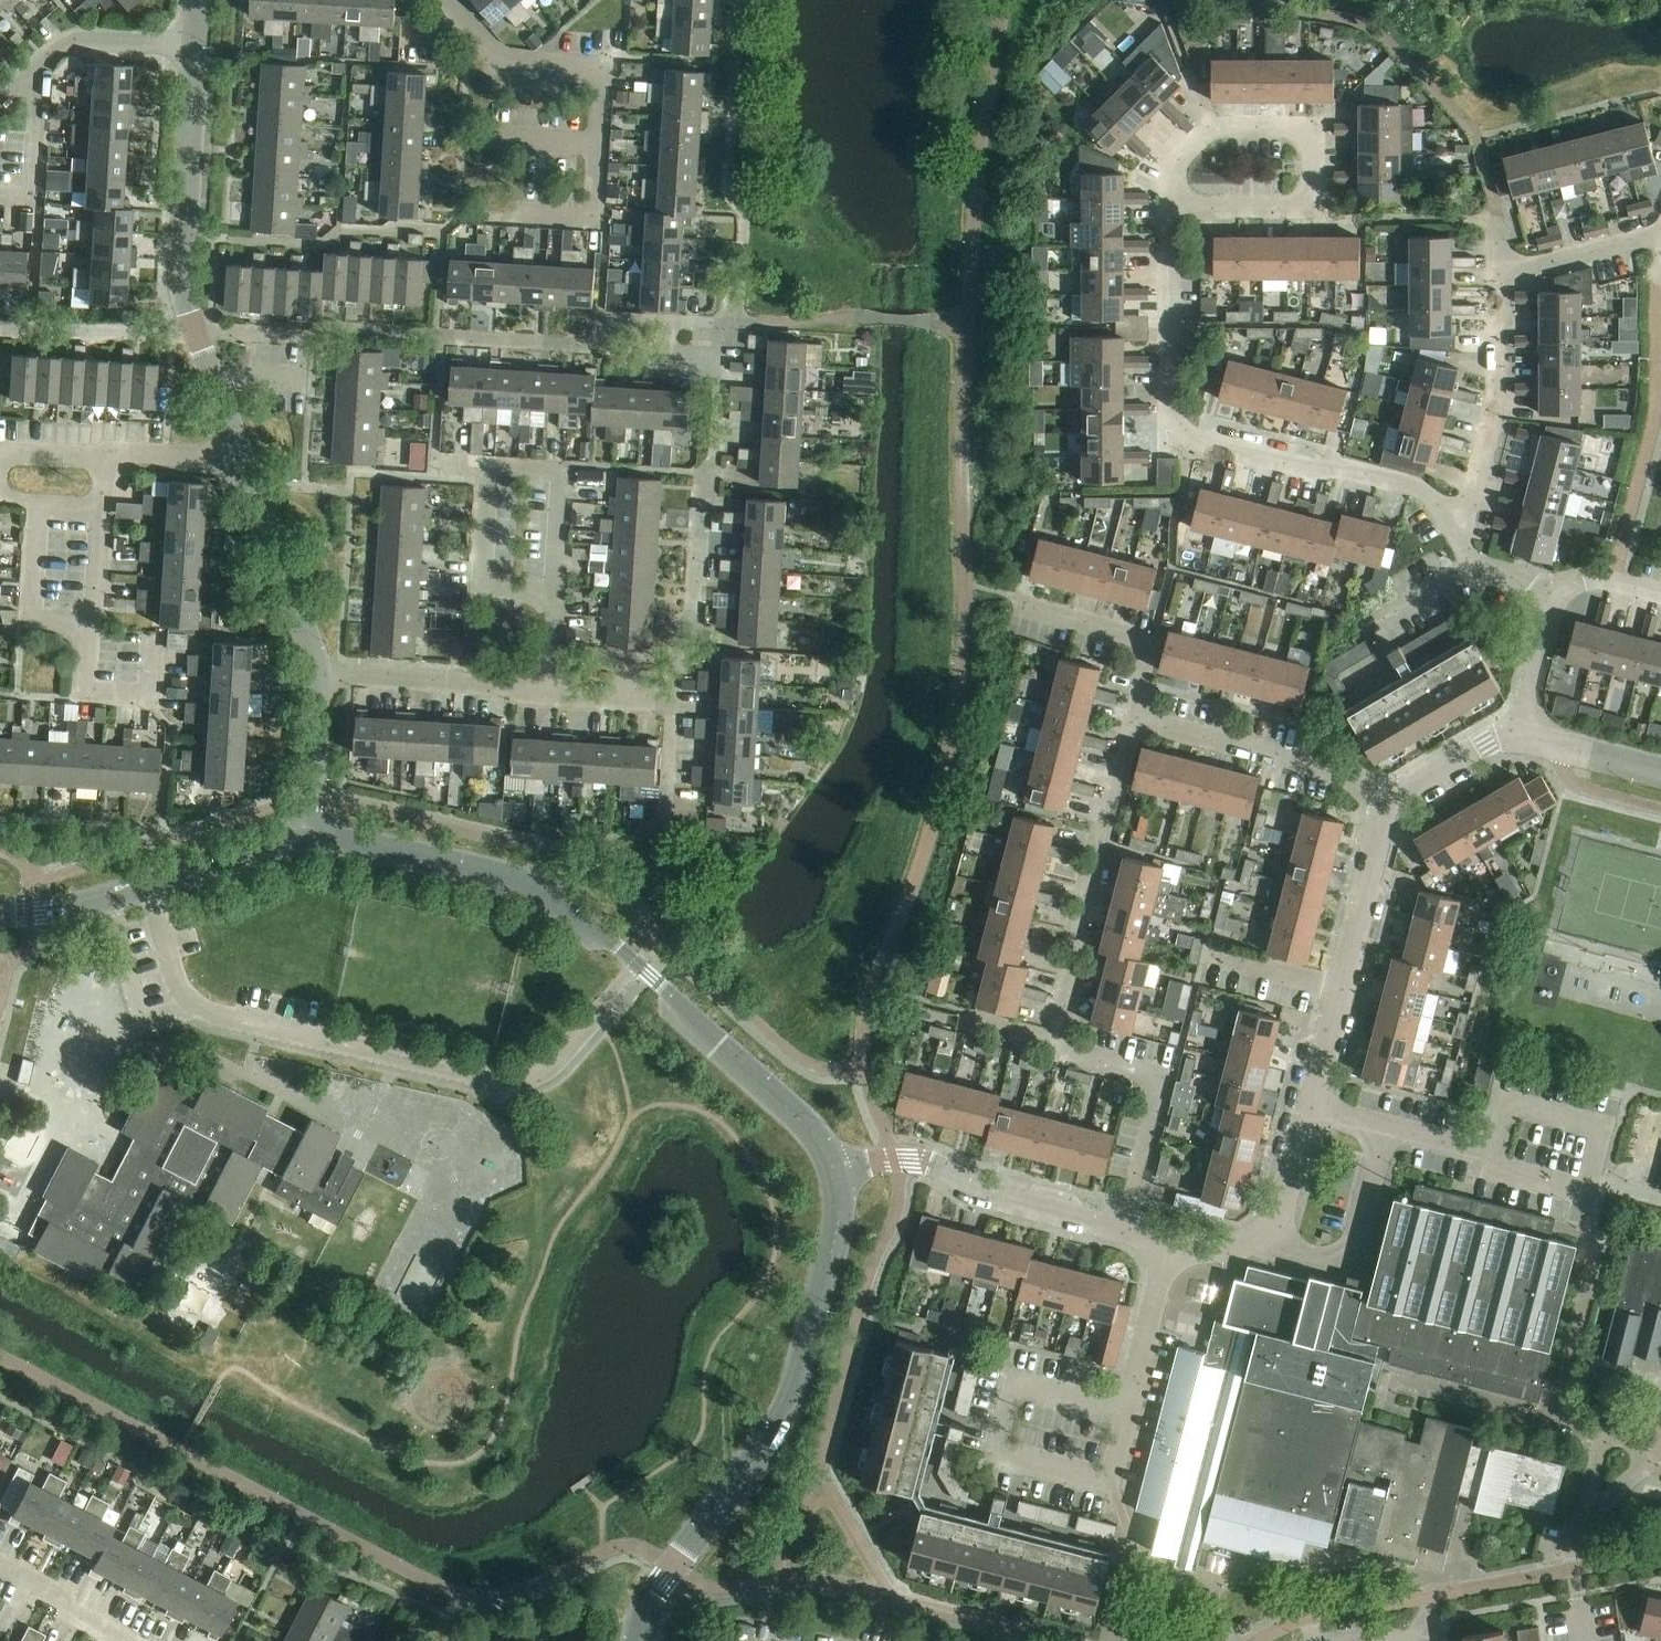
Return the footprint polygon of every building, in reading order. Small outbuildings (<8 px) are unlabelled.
[(3,7),(8,12),(14,6),(8,0),(0,0),(0,10),(3,7)] [(81,4),(88,11),(98,2),(101,0),(85,0),(81,4)] [(98,2),(104,9),(115,0),(101,0),(98,2)] [(127,9),(137,0),(120,0),(127,9)] [(274,35),(277,0),(252,0),(251,16),(266,17),(265,35),(274,35)] [(299,19),(301,0),(277,0),(274,35),(284,36),(285,18),(299,19)] [(322,38),(324,0),(301,0),(299,19),(313,20),(312,38),(322,38)] [(347,22),(348,0),(324,0),(322,38),(332,39),(333,21),(347,22)] [(370,41),(372,0),(348,0),(347,22),(361,23),(360,41),(370,41)] [(397,0),(372,0),(370,41),(379,42),(381,24),(395,25),(395,24),(397,3),(397,0)] [(506,0),(474,0),(494,24),(505,14),(517,27),(524,21),(506,0)] [(524,21),(531,15),(532,14),(520,1),(521,0),(506,0),(524,21)] [(22,1),(15,7),(22,15),(29,9),(22,1)] [(397,3),(395,24),(402,25),(403,4),(397,3)] [(658,16),(657,26),(712,30),(713,16),(720,16),(721,6),(676,3),(676,17),(658,16)] [(1225,20),(1237,22),(1239,13),(1226,11),(1225,20)] [(1239,13),(1237,22),(1250,25),(1252,15),(1239,13)] [(531,15),(524,21),(531,29),(538,23),(531,15)] [(1272,29),(1285,31),(1287,21),(1274,19),(1272,29)] [(1287,21),(1285,31),(1298,33),(1299,23),(1287,21)] [(1183,77),(1161,23),(1123,61),(1136,74),(1164,102),(1167,99),(1182,84),(1178,81),(1183,77)] [(1087,43),(1096,34),(1087,25),(1078,34),(1087,43)] [(712,30),(657,26),(657,36),(674,37),(673,52),(718,55),(719,44),(711,44),(712,30)] [(1320,37),(1333,39),(1334,30),(1322,27),(1320,37)] [(16,46),(23,40),(16,32),(9,38),(16,46)] [(526,41),(535,51),(544,44),(535,34),(526,41)] [(1064,69),(1080,53),(1069,42),(1053,58),(1064,69)] [(358,58),(368,59),(369,48),(359,47),(358,58)] [(285,59),(285,49),(275,48),(274,59),(285,59)] [(1051,79),(1061,68),(1054,60),(1043,71),(1051,79)] [(1237,100),(1237,60),(1212,60),(1212,80),(1212,100),(1237,100)] [(1261,60),(1237,60),(1237,100),(1261,100),(1261,60)] [(1285,60),(1261,60),(1261,100),(1285,100),(1285,60)] [(1309,60),(1285,60),(1285,100),(1309,100),(1309,60)] [(1334,61),(1309,60),(1309,100),(1334,100),(1334,81),(1334,61)] [(75,76),(74,86),(129,89),(130,75),(137,76),(138,65),(124,64),(94,63),(93,63),(92,77),(75,76)] [(264,63),(262,91),(311,95),(312,86),(305,85),(306,66),(264,63)] [(333,75),(346,75),(347,64),(333,63),(333,75)] [(1365,81),(1365,85),(1384,85),(1384,72),(1379,67),(1365,81)] [(648,92),(703,96),(704,82),(712,83),(712,72),(668,69),(667,84),(649,83),(636,83),(635,91),(648,92)] [(372,94),(371,95),(426,98),(427,84),(434,85),(435,74),(391,71),(390,86),(372,85),(354,84),(353,93),(372,94)] [(1119,90),(1147,119),(1160,106),(1169,114),(1176,107),(1167,99),(1164,102),(1136,74),(1119,90)] [(1400,129),(1411,129),(1411,104),(1400,104),(1398,104),(1398,85),(1384,85),(1365,85),(1365,104),(1360,104),(1360,124),(1360,129),(1400,129)] [(91,97),(90,111),(135,114),(136,104),(128,103),(129,89),(74,86),(73,96),(91,97)] [(1127,139),(1135,148),(1142,141),(1134,132),(1147,119),(1119,90),(1102,108),(1130,136),(1127,139)] [(262,91),(260,119),(302,122),(304,103),(311,103),(311,95),(262,91)] [(629,104),(630,92),(618,91),(617,103),(629,104)] [(665,104),(665,117),(709,120),(710,110),(702,110),(703,96),(648,92),(648,102),(665,104)] [(388,106),(387,120),(432,122),(433,112),(425,112),(426,98),(371,95),(371,104),(388,106)] [(1176,107),(1169,114),(1178,123),(1185,116),(1176,107)] [(1112,153),(1127,139),(1130,136),(1102,108),(1084,125),(1112,153)] [(72,123),(71,133),(126,137),(126,123),(134,124),(135,114),(90,111),(89,125),(72,123)] [(1185,116),(1178,123),(1186,131),(1194,125),(1185,116)] [(646,130),(645,140),(700,144),(701,130),(709,130),(709,120),(665,117),(664,131),(646,130)] [(260,119),(258,147),(307,150),(308,142),(301,141),(302,122),(260,119)] [(369,141),(368,142),(423,146),(424,132),(431,132),(432,122),(387,120),(387,133),(369,132),(369,141)] [(1644,122),(1620,128),(1633,180),(1645,177),(1641,164),(1654,161),(1644,122)] [(1335,134),(1348,134),(1348,124),(1335,124),(1335,134)] [(1360,153),(1400,153),(1411,153),(1411,129),(1400,129),(1360,129),(1360,124),(1348,124),(1348,134),(1360,134),(1360,153)] [(612,128),(611,138),(623,139),(624,129),(612,128)] [(1620,128),(1598,134),(1608,173),(1619,170),(1621,177),(1628,181),(1633,180),(1620,128)] [(369,141),(369,132),(360,132),(359,140),(369,141)] [(88,144),(87,158),(132,161),(132,152),(125,151),(126,137),(71,133),(70,143),(88,144)] [(1598,134),(1574,140),(1588,192),(1598,189),(1594,176),(1608,173),(1598,134)] [(662,151),(661,165),(706,168),(707,158),(699,158),(700,144),(645,140),(645,150),(662,151)] [(1574,140),(1551,146),(1561,185),(1573,182),(1576,195),(1588,192),(1574,140)] [(1142,141),(1135,148),(1145,157),(1151,150),(1142,141)] [(385,153),(384,167),(429,170),(430,160),(422,160),(423,146),(368,142),(368,148),(368,152),(385,153)] [(1083,175),(1083,198),(1124,198),(1124,193),(1124,173),(1119,173),(1119,163),(1080,145),(1080,175),(1083,175)] [(1551,146),(1527,152),(1537,191),(1561,185),(1551,146)] [(258,147),(256,175),(299,177),(300,158),(307,159),(307,150),(258,147)] [(1499,196),(1512,193),(1513,197),(1537,191),(1527,152),(1503,158),(1504,163),(1492,166),(1499,196)] [(1348,182),(1360,182),(1360,177),(1400,177),(1400,153),(1360,153),(1360,172),(1348,172),(1348,182)] [(69,171),(68,181),(122,185),(123,171),(131,171),(132,161),(87,158),(86,172),(69,171)] [(609,162),(608,171),(620,172),(620,162),(609,162)] [(643,178),(642,188),(697,191),(698,177),(705,178),(706,168),(661,165),(660,179),(643,178)] [(1458,177),(1470,177),(1470,165),(1458,165),(1458,177)] [(366,180),(365,190),(420,193),(421,180),(428,180),(429,170),(384,167),(384,181),(366,180)] [(1335,182),(1348,182),(1348,172),(1335,172),(1335,182)] [(256,175),(254,202),(304,206),(304,197),(297,197),(299,177),(256,175)] [(1360,177),(1360,182),(1360,202),(1375,202),(1387,202),(1400,202),(1400,177),(1360,177)] [(59,190),(67,191),(68,181),(61,181),(46,180),(45,189),(59,190)] [(84,207),(94,207),(129,209),(129,208),(129,199),(121,199),(122,185),(68,181),(67,191),(85,192),(84,207)] [(659,199),(658,212),(658,213),(693,215),(693,216),(703,216),(704,206),(696,205),(697,191),(642,188),(642,198),(659,199)] [(420,193),(365,190),(365,200),(382,201),(381,215),(426,218),(427,208),(419,207),(420,193)] [(1083,198),(1083,222),(1124,222),(1124,203),(1136,203),(1136,193),(1124,193),(1124,198),(1083,198)] [(1136,193),(1136,203),(1149,203),(1149,193),(1136,193)] [(1651,200),(1639,203),(1642,213),(1654,210),(1651,200)] [(304,206),(254,202),(253,231),(295,234),(296,214),(303,214),(304,206)] [(1642,213),(1639,203),(1627,207),(1629,216),(1642,213)] [(76,219),(75,229),(130,233),(131,219),(138,220),(139,209),(129,208),(129,209),(94,207),(94,221),(76,219)] [(344,210),(343,223),(356,224),(356,211),(344,210)] [(629,225),(629,235),(683,238),(684,224),(692,225),(693,216),(693,215),(658,213),(658,212),(648,211),(647,226),(629,225)] [(19,232),(31,233),(33,213),(20,212),(19,232)] [(1072,246),(1083,246),(1124,247),(1124,251),(1136,251),(1136,241),(1124,241),(1124,222),(1083,222),(1072,222),(1072,246)] [(1608,222),(1595,225),(1598,234),(1610,231),(1608,222)] [(614,223),(614,232),(626,233),(627,224),(614,223)] [(1598,234),(1595,225),(1583,228),(1585,238),(1598,234)] [(1560,234),(1558,226),(1547,229),(1549,236),(1560,234)] [(92,240),(91,254),(136,257),(136,247),(129,247),(130,233),(75,229),(75,230),(75,239),(92,240)] [(65,239),(75,239),(75,230),(66,230),(65,239)] [(564,230),(562,249),(572,250),(573,230),(564,230)] [(0,268),(0,287),(13,288),(12,296),(23,296),(26,252),(11,251),(12,233),(2,233),(0,268)] [(409,244),(423,245),(424,234),(410,233),(409,244)] [(1560,234),(1549,236),(1551,246),(1564,243),(1561,233),(1560,234)] [(58,249),(59,235),(44,234),(43,248),(58,249)] [(646,246),(645,260),(690,263),(690,253),(682,252),(683,238),(629,235),(628,245),(646,246)] [(1551,246),(1549,236),(1537,240),(1539,249),(1551,246)] [(1215,277),(1239,277),(1239,237),(1215,237),(1215,239),(1215,274),(1215,277)] [(1239,277),(1263,277),(1263,237),(1239,237),(1239,277)] [(1263,277),(1287,277),(1287,237),(1263,237),(1263,277)] [(1287,277),(1312,277),(1312,237),(1287,237),(1287,277)] [(1312,277),(1336,277),(1336,237),(1312,237),(1312,277)] [(1336,237),(1336,277),(1360,277),(1360,239),(1360,237),(1336,237)] [(1411,237),(1411,262),(1451,262),(1451,267),(1463,267),(1463,257),(1451,257),(1451,237),(1411,237)] [(1215,274),(1215,239),(1202,239),(1202,274),(1215,274)] [(1136,241),(1136,251),(1149,251),(1149,241),(1136,241)] [(459,297),(473,298),(477,243),(467,243),(466,260),(451,259),(448,304),(459,305),(459,297)] [(487,306),(497,307),(500,263),(486,262),(487,244),(477,243),(473,298),(487,299),(487,306)] [(507,300),(521,301),(525,246),(515,246),(514,264),(500,263),(497,307),(507,308),(507,300)] [(534,310),(544,310),(547,266),(533,265),(535,247),(525,246),(521,301),(535,302),(534,310)] [(1083,246),(1083,270),(1124,270),(1124,251),(1124,247),(1083,246)] [(555,303),(569,304),(572,250),(562,249),(561,267),(547,266),(544,310),(554,311),(555,303)] [(572,250),(569,304),(583,305),(582,313),(593,313),(595,271),(596,269),(581,268),(582,250),(572,250)] [(1366,260),(1375,260),(1375,251),(1367,251),(1366,260)] [(326,253),(325,270),(326,271),(324,297),(325,297),(372,300),(375,256),(361,255),(350,254),(326,253)] [(73,267),(72,277),(127,281),(127,267),(135,267),(136,257),(91,254),(90,268),(73,267)] [(375,256),(372,300),(420,303),(421,282),(422,274),(422,267),(423,260),(423,259),(399,258),(388,257),(375,256)] [(1476,257),(1463,257),(1463,267),(1476,267),(1476,257)] [(1049,271),(1049,259),(1040,259),(1040,271),(1049,271)] [(626,273),(626,282),(680,286),(681,272),(689,272),(690,263),(645,260),(644,274),(626,273)] [(1411,262),(1411,286),(1451,286),(1451,267),(1451,262),(1411,262)] [(227,309),(275,312),(278,267),(265,267),(254,266),(230,264),(230,265),(229,272),(229,280),(228,287),(227,309)] [(278,267),(275,312),(324,315),(325,297),(324,297),(326,271),(325,270),(303,269),(291,268),(278,267)] [(1540,317),(1580,317),(1580,304),(1593,304),(1593,268),(1555,277),(1555,292),(1540,292),(1540,317)] [(1083,270),(1083,294),(1124,294),(1124,289),(1124,270),(1083,270)] [(127,281),(72,277),(71,287),(89,288),(88,303),(133,306),(133,295),(126,294),(127,281)] [(623,294),(623,283),(608,282),(608,294),(623,294)] [(680,286),(626,282),(625,292),(643,293),(642,308),(687,311),(687,300),(679,300),(680,286)] [(1411,286),(1411,310),(1451,310),(1451,315),(1463,315),(1463,305),(1451,305),(1451,286),(1411,286)] [(1117,328),(1128,328),(1137,328),(1137,315),(1124,315),(1124,299),(1136,299),(1136,289),(1124,289),(1124,294),(1083,294),(1072,294),(1072,319),(1084,319),(1117,319),(1117,328)] [(1136,289),(1136,299),(1149,299),(1149,289),(1136,289)] [(38,306),(48,307),(49,293),(39,292),(38,306)] [(1515,292),(1515,302),(1528,302),(1528,292),(1515,292)] [(1463,305),(1463,315),(1476,315),(1476,305),(1463,305)] [(1451,310),(1411,310),(1411,335),(1411,348),(1446,351),(1446,335),(1451,335),(1451,315),(1451,310)] [(1227,321),(1240,321),(1240,311),(1227,311),(1227,321)] [(1240,311),(1240,321),(1252,321),(1252,311),(1240,311)] [(1274,321),(1287,321),(1287,311),(1274,311),(1274,321)] [(1287,311),(1287,321),(1300,321),(1300,311),(1287,311)] [(1320,321),(1333,325),(1335,315),(1323,312),(1320,321)] [(1335,315),(1333,325),(1345,328),(1347,318),(1335,315)] [(1540,341),(1580,341),(1592,341),(1592,329),(1580,329),(1580,317),(1540,317),(1540,336),(1540,341)] [(1620,318),(1620,341),(1638,341),(1638,317),(1620,318)] [(1072,336),(1072,362),(1084,362),(1124,362),(1124,366),(1136,366),(1136,357),(1124,356),(1124,340),(1128,340),(1128,328),(1117,328),(1117,336),(1084,336),(1072,336)] [(1248,338),(1260,338),(1260,328),(1248,328),(1248,338)] [(1260,328),(1260,338),(1273,338),(1273,328),(1260,328)] [(1297,338),(1310,338),(1310,328),(1297,328),(1297,338)] [(1310,328),(1310,338),(1323,338),(1323,328),(1310,328)] [(1334,342),(1346,345),(1349,336),(1336,332),(1334,342)] [(1515,346),(1528,346),(1528,336),(1515,336),(1515,346)] [(1540,365),(1580,365),(1580,341),(1540,341),(1540,336),(1528,336),(1528,346),(1540,346),(1540,365)] [(746,352),(745,362),(806,366),(808,342),(771,339),(770,354),(746,352)] [(57,402),(60,357),(47,356),(48,342),(37,341),(36,356),(12,354),(12,355),(1,354),(0,374),(0,376),(11,377),(9,398),(57,402)] [(1625,341),(1625,353),(1638,353),(1638,342),(1638,341),(1625,341)] [(57,402),(100,404),(103,360),(85,359),(85,345),(74,344),(73,358),(60,357),(57,402)] [(103,360),(100,404),(153,408),(155,386),(165,387),(167,365),(156,364),(132,362),(133,348),(122,347),(121,361),(103,360)] [(341,349),(339,378),(388,381),(389,372),(382,372),(382,366),(401,368),(402,349),(384,348),(383,352),(341,349)] [(420,355),(419,369),(430,369),(431,356),(420,355)] [(1136,357),(1136,366),(1149,366),(1149,356),(1136,357)] [(464,421),(474,422),(477,367),(463,366),(464,359),(453,358),(450,403),(465,404),(464,421)] [(868,366),(868,358),(857,358),(857,366),(868,366)] [(1419,359),(1413,383),(1452,393),(1450,398),(1462,401),(1465,391),(1453,388),(1458,369),(1419,359)] [(1219,399),(1243,405),(1253,366),(1229,360),(1219,399)] [(477,367),(474,422),(483,423),(485,423),(497,423),(498,406),(501,361),(491,361),(491,368),(477,367)] [(501,361),(498,406),(512,407),(511,424),(521,425),(522,412),(525,371),(511,370),(511,362),(501,361)] [(734,362),(733,371),(744,372),(745,363),(734,362)] [(769,374),(768,388),(804,390),(806,366),(745,362),(745,363),(744,372),(769,374)] [(1073,386),(1083,386),(1124,386),(1124,366),(1124,362),(1084,362),(1072,362),(1073,386)] [(521,425),(520,442),(530,443),(531,426),(532,408),(546,409),(549,364),(539,364),(538,371),(525,371),(522,412),(521,425)] [(559,427),(569,428),(572,374),(558,373),(559,365),(549,364),(546,409),(560,410),(559,427)] [(1528,394),(1540,394),(1540,389),(1591,388),(1591,384),(1580,384),(1580,365),(1540,365),(1540,384),(1528,384),(1528,394)] [(1243,405),(1266,411),(1276,372),(1253,366),(1243,405)] [(580,411),(593,412),(594,412),(596,378),(597,378),(597,368),(587,367),(586,375),(572,374),(569,428),(579,429),(580,411)] [(854,377),(854,379),(872,380),(873,373),(855,372),(854,377)] [(1266,411),(1290,417),(1300,378),(1276,372),(1266,411)] [(1030,375),(1030,386),(1033,386),(1044,386),(1044,375),(1033,375),(1030,375)] [(339,378),(337,405),(380,408),(381,389),(388,390),(388,381),(339,378)] [(606,441),(616,442),(619,387),(605,386),(606,379),(597,378),(596,378),(594,412),(593,412),(592,422),(607,423),(606,441)] [(1290,417),(1313,423),(1323,384),(1300,378),(1290,417)] [(1381,382),(1368,378),(1365,391),(1378,394),(1381,382)] [(1410,392),(1407,406),(1446,416),(1450,398),(1452,393),(1413,383),(1400,379),(1397,389),(1410,392)] [(627,425),(641,426),(643,381),(634,380),(633,388),(619,387),(616,442),(626,442),(627,425)] [(653,444),(663,445),(667,390),(653,389),(653,382),(643,381),(641,426),(655,426),(653,444)] [(667,390),(663,445),(672,445),(673,445),(674,428),(689,429),(692,384),(681,383),(681,391),(667,390)] [(1323,384),(1313,423),(1337,429),(1338,424),(1347,391),(1323,384)] [(1515,394),(1528,394),(1528,384),(1515,384),(1515,394)] [(1083,386),(1083,409),(1124,409),(1124,404),(1124,386),(1083,386)] [(742,400),(742,410),(803,414),(804,390),(768,388),(767,402),(742,400)] [(1540,389),(1540,394),(1540,414),(1580,414),(1580,394),(1591,394),(1591,388),(1540,389)] [(1477,394),(1465,391),(1462,401),(1475,404),(1477,394)] [(415,396),(415,409),(428,410),(429,397),(415,396)] [(1083,409),(1083,433),(1124,433),(1124,414),(1136,414),(1136,404),(1124,404),(1124,409),(1083,409)] [(1136,404),(1136,414),(1149,414),(1149,404),(1136,404)] [(337,405),(335,433),(385,437),(385,428),(378,427),(380,408),(337,405)] [(1407,406),(1401,429),(1440,439),(1438,444),(1451,447),(1453,437),(1441,434),(1446,416),(1407,406)] [(829,407),(817,407),(817,417),(829,417),(829,407)] [(730,419),(741,420),(742,411),(741,410),(731,410),(730,419)] [(765,421),(765,435),(801,438),(803,414),(742,410),(741,420),(765,421)] [(418,427),(429,428),(430,415),(419,414),(418,427)] [(1618,415),(1618,428),(1630,428),(1631,415),(1618,415)] [(520,436),(521,426),(513,425),(512,435),(520,436)] [(1536,459),(1575,469),(1581,444),(1584,430),(1547,426),(1544,435),(1543,434),(1536,459)] [(1516,438),(1528,441),(1531,431),(1518,428),(1516,438)] [(1440,439),(1401,429),(1395,451),(1385,449),(1381,464),(1419,474),(1423,461),(1433,463),(1438,444),(1440,439)] [(385,437),(335,433),(333,462),(376,465),(377,445),(384,445),(385,437)] [(1083,433),(1083,457),(1124,457),(1124,462),(1136,462),(1136,452),(1124,452),(1124,433),(1083,433)] [(739,448),(739,457),(800,461),(801,438),(765,435),(764,449),(739,448)] [(406,462),(425,463),(426,437),(407,436),(406,462)] [(1453,437),(1451,447),(1463,450),(1465,441),(1453,437)] [(581,458),(591,458),(592,445),(582,445),(581,458)] [(672,445),(663,445),(662,466),(671,467),(672,445)] [(1045,458),(1045,446),(1036,446),(1035,457),(1045,458)] [(531,458),(543,459),(544,449),(532,449),(531,458)] [(1136,452),(1136,462),(1149,462),(1149,452),(1136,452)] [(800,461),(739,457),(738,467),(762,469),(761,484),(798,486),(800,461)] [(1124,457),(1083,457),(1083,482),(1124,482),(1124,462),(1124,457)] [(1530,482),(1569,491),(1575,469),(1536,459),(1532,477),(1530,482)] [(1157,460),(1157,488),(1173,487),(1173,460),(1157,460)] [(1227,469),(1223,481),(1233,484),(1236,471),(1227,469)] [(579,470),(578,485),(588,486),(589,471),(579,470)] [(1505,480),(1517,484),(1519,474),(1507,471),(1505,480)] [(1524,505),(1563,515),(1569,491),(1530,482),(1532,477),(1519,474),(1517,484),(1529,487),(1524,505)] [(611,496),(611,505),(660,508),(662,480),(619,477),(618,497),(611,496)] [(143,493),(142,503),(203,507),(205,483),(168,480),(167,495),(143,493)] [(1191,527),(1215,533),(1225,495),(1230,496),(1233,484),(1223,481),(1220,493),(1201,488),(1191,527)] [(1270,493),(1279,496),(1283,483),(1273,481),(1270,493)] [(384,485),(382,513),(431,516),(432,508),(425,507),(426,488),(384,485)] [(1238,539),(1262,545),(1272,507),(1276,508),(1279,496),(1270,493),(1267,505),(1248,501),(1238,539)] [(1316,505),(1326,508),(1329,495),(1319,493),(1316,505)] [(1215,533),(1238,539),(1248,501),(1230,496),(1225,495),(1215,533)] [(1365,507),(1374,510),(1377,497),(1368,495),(1365,507)] [(1061,507),(1074,507),(1074,497),(1061,497),(1061,507)] [(1085,507),(1098,507),(1098,497),(1085,497),(1085,507)] [(1098,497),(1098,507),(1111,507),(1111,497),(1098,497)] [(1160,498),(1160,507),(1160,515),(1171,515),(1176,497),(1160,498)] [(114,498),(114,515),(140,516),(141,499),(114,498)] [(724,511),(723,521),(784,525),(786,501),(749,498),(748,513),(724,511)] [(1134,507),(1147,507),(1147,498),(1134,498),(1134,507)] [(1147,498),(1147,507),(1160,507),(1160,498),(1147,498)] [(166,515),(165,529),(202,531),(203,507),(142,503),(142,513),(166,515)] [(617,514),(616,533),(658,536),(660,508),(611,505),(610,514),(617,514)] [(1285,551),(1308,557),(1318,519),(1322,520),(1326,508),(1316,505),(1313,517),(1295,513),(1285,551)] [(1505,530),(1517,533),(1518,528),(1557,537),(1563,515),(1524,505),(1520,523),(1508,520),(1505,530)] [(1262,545),(1285,551),(1295,513),(1276,508),(1272,507),(1262,545)] [(1335,554),(1358,560),(1368,521),(1371,522),(1374,510),(1365,507),(1362,519),(1342,514),(1340,524),(1342,524),(1334,553),(1335,554)] [(1601,524),(1610,526),(1613,513),(1605,511),(1601,524)] [(382,513),(380,541),(423,544),(424,525),(431,525),(431,516),(382,513)] [(573,513),(572,524),(582,525),(583,514),(573,513)] [(1493,526),(1505,530),(1508,520),(1495,517),(1493,526)] [(1332,564),(1335,554),(1334,553),(1342,524),(1340,524),(1322,520),(1318,519),(1308,557),(1332,564)] [(747,533),(746,547),(783,549),(784,525),(723,521),(723,531),(747,533)] [(1368,521),(1358,560),(1381,566),(1386,548),(1391,527),(1371,522),(1368,521)] [(1518,528),(1517,533),(1512,552),(1551,562),(1557,537),(1518,528)] [(140,541),(139,551),(200,555),(202,531),(165,529),(164,543),(140,541)] [(610,542),(611,534),(596,532),(595,541),(610,542)] [(607,552),(607,560),(657,564),(658,536),(616,533),(614,552),(607,552)] [(241,552),(242,536),(224,535),(223,550),(241,552)] [(1036,552),(1040,539),(1031,537),(1027,552),(1035,555),(1036,552)] [(1606,540),(1595,537),(1592,547),(1603,550),(1606,540)] [(123,550),(124,539),(114,538),(113,550),(123,550)] [(1035,555),(1029,577),(1054,584),(1063,545),(1040,539),(1036,552),(1035,555)] [(380,541),(378,569),(428,572),(428,563),(421,563),(423,544),(380,541)] [(1054,584),(1077,590),(1087,551),(1063,545),(1054,584)] [(721,559),(720,569),(781,573),(783,549),(746,547),(745,561),(721,559)] [(604,560),(604,549),(592,548),(591,559),(604,560)] [(1386,548),(1381,566),(1390,568),(1395,550),(1386,548)] [(1601,559),(1602,550),(1595,548),(1593,557),(1601,559)] [(163,562),(162,576),(199,579),(200,555),(139,551),(138,561),(163,562)] [(1077,590),(1100,596),(1110,557),(1087,551),(1077,590)] [(1100,596),(1123,602),(1134,563),(1110,557),(1100,596)] [(603,573),(604,560),(591,559),(590,572),(603,573)] [(613,570),(612,589),(655,592),(657,564),(607,560),(606,569),(613,570)] [(1134,563),(1123,602),(1148,608),(1148,605),(1152,591),(1157,569),(1134,563)] [(253,582),(254,566),(240,565),(240,581),(253,582)] [(378,569),(376,597),(419,599),(420,580),(427,581),(428,572),(378,569)] [(744,580),(743,594),(780,597),(781,573),(720,569),(720,579),(744,580)] [(1243,581),(1244,573),(1233,571),(1232,578),(1243,581)] [(137,589),(136,599),(197,603),(199,579),(162,576),(161,590),(137,589)] [(1193,588),(1206,591),(1208,581),(1196,578),(1193,588)] [(1208,581),(1206,591),(1218,594),(1220,585),(1208,581)] [(604,607),(603,616),(653,619),(655,592),(612,589),(611,608),(604,607)] [(422,590),(421,599),(429,599),(430,591),(422,590)] [(1239,600),(1252,603),(1254,593),(1242,590),(1239,600)] [(1300,590),(1298,598),(1308,601),(1310,593),(1300,590)] [(1157,607),(1160,593),(1152,591),(1148,605),(1157,607)] [(1254,593),(1252,603),(1264,606),(1267,596),(1254,593)] [(718,607),(717,616),(778,621),(780,597),(743,594),(742,608),(718,607)] [(376,597),(374,624),(424,628),(425,619),(418,618),(419,599),(376,597)] [(209,628),(210,604),(197,603),(136,599),(135,608),(160,610),(159,625),(209,628)] [(454,601),(453,611),(466,612),(466,602),(454,601)] [(1601,601),(1598,613),(1608,616),(1611,604),(1601,601)] [(1286,612),(1298,615),(1300,605),(1288,602),(1286,612)] [(1300,605),(1298,615),(1310,618),(1313,608),(1300,605)] [(1566,660),(1590,666),(1600,627),(1605,628),(1608,616),(1598,613),(1595,626),(1576,621),(1566,660)] [(1645,625),(1654,628),(1657,616),(1648,613),(1645,625)] [(1457,614),(1445,621),(1450,630),(1462,623),(1457,614)] [(653,619),(603,616),(603,625),(610,625),(608,645),(651,648),(653,619)] [(778,621),(717,616),(716,626),(741,628),(740,643),(777,645),(778,621)] [(1159,670),(1183,676),(1193,637),(1171,631),(1173,623),(1164,621),(1160,635),(1168,637),(1159,670)] [(1445,621),(1433,629),(1438,637),(1450,630),(1445,621)] [(424,628),(374,624),(373,653),(415,656),(417,636),(424,636),(424,628)] [(1659,684),(1660,678),(1660,643),(1651,640),(1654,628),(1645,625),(1641,638),(1647,639),(1637,678),(1659,684)] [(1590,666),(1613,672),(1623,633),(1605,628),(1600,627),(1590,666)] [(1433,629),(1421,636),(1426,644),(1438,637),(1433,629)] [(569,630),(568,645),(577,645),(578,630),(569,630)] [(462,632),(450,631),(450,641),(462,642),(462,632)] [(1613,672),(1637,678),(1647,639),(1641,638),(1623,633),(1613,672)] [(1421,636),(1410,642),(1417,653),(1427,647),(1426,644),(1421,636)] [(1183,676),(1206,682),(1216,643),(1193,637),(1183,676)] [(1366,639),(1358,644),(1365,658),(1374,653),(1366,639)] [(1454,639),(1446,644),(1452,654),(1459,649),(1454,639)] [(188,654),(187,664),(248,668),(250,644),(213,641),(212,656),(188,654)] [(1369,702),(1362,707),(1348,715),(1376,762),(1501,688),(1473,641),(1459,649),(1452,654),(1444,658),(1418,674),(1411,678),(1403,683),(1377,698),(1369,702)] [(1417,653),(1410,642),(1400,648),(1407,659),(1417,653)] [(1206,682),(1230,688),(1240,649),(1216,643),(1206,682)] [(1358,644),(1349,649),(1357,663),(1365,658),(1358,644)] [(1438,648),(1444,658),(1452,654),(1446,644),(1438,648)] [(1407,659),(1400,648),(1399,646),(1388,653),(1395,666),(1407,659)] [(1230,688),(1253,694),(1263,655),(1240,649),(1230,688)] [(1349,649),(1341,654),(1348,668),(1357,663),(1349,649)] [(1341,654),(1332,659),(1340,673),(1348,668),(1341,654)] [(1253,694),(1276,700),(1286,661),(1263,655),(1253,694)] [(700,670),(699,680),(760,684),(762,659),(725,657),(724,672),(700,670)] [(1062,659),(1056,682),(1094,692),(1093,697),(1105,701),(1108,690),(1096,687),(1101,669),(1062,659)] [(1324,674),(1329,682),(1339,676),(1340,673),(1332,659),(1327,663),(1324,674)] [(1286,661),(1276,700),(1300,706),(1310,667),(1286,661)] [(211,676),(210,690),(246,692),(248,668),(187,664),(186,674),(211,676)] [(1412,664),(1405,668),(1411,678),(1418,674),(1412,664)] [(1397,673),(1403,683),(1411,678),(1405,668),(1397,673)] [(1329,682),(1332,688),(1342,682),(1339,676),(1329,682)] [(851,688),(852,679),(839,677),(838,686),(851,688)] [(186,688),(187,678),(176,678),(175,688),(186,688)] [(723,691),(722,705),(758,708),(760,684),(699,680),(698,690),(723,691)] [(1056,682),(1050,706),(1089,716),(1093,697),(1094,692),(1056,682)] [(1342,682),(1332,688),(1336,694),(1346,689),(1342,682)] [(186,699),(186,688),(175,688),(175,698),(186,699)] [(1371,688),(1363,692),(1369,702),(1377,698),(1371,688)] [(853,701),(854,690),(842,689),(841,699),(853,701)] [(185,702),(184,712),(245,716),(246,692),(210,690),(209,704),(185,702)] [(1120,694),(1108,690),(1105,701),(1118,704),(1120,694)] [(1356,697),(1362,707),(1369,702),(1363,692),(1356,697)] [(1575,719),(1579,702),(1557,696),(1553,713),(1575,719)] [(696,718),(696,728),(757,732),(758,708),(722,705),(721,719),(696,718)] [(1584,720),(1588,707),(1581,705),(1577,719),(1584,720)] [(1050,706),(1044,729),(1083,739),(1084,734),(1089,716),(1050,706)] [(368,772),(378,772),(382,718),(368,717),(369,709),(358,708),(355,753),(370,754),(368,772)] [(389,755),(403,756),(406,712),(396,711),(396,719),(382,718),(378,772),(388,773),(389,755)] [(208,723),(207,737),(243,740),(245,716),(184,712),(183,722),(208,723)] [(418,775),(426,775),(429,721),(416,720),(416,712),(406,712),(403,756),(417,757),(416,775),(418,775)] [(1613,728),(1616,716),(1604,713),(1601,725),(1613,728)] [(450,771),(451,759),(454,715),(444,714),(443,722),(429,721),(426,775),(436,776),(436,770),(450,771)] [(464,778),(473,778),(477,724),(463,723),(464,715),(454,715),(451,759),(465,760),(464,778)] [(477,724),(473,778),(483,779),(484,761),(499,762),(500,745),(502,718),(492,717),(491,725),(477,724)] [(76,736),(77,720),(68,720),(67,736),(76,736)] [(1645,736),(1647,725),(1639,723),(1636,734),(1645,736)] [(814,734),(814,725),(804,725),(804,734),(814,734)] [(131,740),(132,729),(124,728),(123,739),(130,740),(131,740)] [(719,739),(719,753),(755,755),(757,732),(696,728),(695,738),(719,739)] [(1044,729),(1038,752),(1077,762),(1081,744),(1093,747),(1096,737),(1084,734),(1083,739),(1044,729)] [(525,793),(535,793),(539,739),(525,738),(525,730),(515,730),(512,774),(526,775),(525,793)] [(17,782),(20,733),(12,732),(11,739),(0,738),(0,781),(17,782)] [(546,776),(560,777),(563,733),(553,732),(553,740),(539,739),(535,793),(545,794),(546,776)] [(17,782),(45,784),(48,741),(28,740),(29,733),(20,733),(17,782)] [(573,796),(583,797),(586,742),(572,741),(573,734),(563,733),(560,777),(574,778),(573,796)] [(594,780),(608,781),(611,736),(601,735),(600,743),(586,742),(583,797),(593,797),(594,780)] [(45,784),(73,786),(76,736),(67,736),(67,743),(48,741),(45,784)] [(73,786),(100,788),(103,745),(84,744),(85,737),(76,736),(73,786)] [(620,799),(630,800),(634,745),(620,744),(621,737),(611,736),(608,781),(622,781),(620,799)] [(182,750),(181,759),(242,763),(243,740),(207,737),(206,751),(182,750)] [(1096,737),(1093,747),(1106,750),(1108,740),(1096,737)] [(100,788),(127,789),(130,740),(123,739),(122,746),(103,745),(100,788)] [(634,745),(630,800),(640,800),(641,783),(656,784),(659,739),(648,739),(648,746),(634,745)] [(130,740),(127,789),(157,791),(160,749),(137,747),(138,740),(131,740),(130,740)] [(1132,786),(1156,792),(1166,753),(1142,747),(1132,786)] [(1038,752),(1032,776),(1071,786),(1069,791),(1081,794),(1084,784),(1072,780),(1077,762),(1038,752)] [(693,765),(693,775),(754,779),(755,755),(719,753),(718,767),(693,765)] [(1156,792),(1180,798),(1190,759),(1166,753),(1156,792)] [(242,763),(181,759),(180,769),(205,771),(203,785),(240,788),(242,763)] [(1180,798),(1203,804),(1213,765),(1190,759),(1180,798)] [(1203,804),(1226,810),(1236,771),(1213,765),(1203,804)] [(1236,771),(1226,810),(1250,816),(1260,778),(1236,771)] [(426,775),(418,775),(417,786),(424,787),(426,775)] [(762,804),(764,780),(754,779),(693,775),(692,785),(716,787),(715,814),(742,815),(743,803),(762,804)] [(1071,786),(1032,776),(1025,800),(1064,810),(1069,791),(1071,786)] [(1520,777),(1498,789),(1519,824),(1557,801),(1542,776),(1525,786),(1520,777)] [(991,783),(987,799),(1000,802),(1004,786),(991,783)] [(1084,784),(1081,794),(1094,796),(1096,787),(1084,784)] [(1498,789),(1478,802),(1498,836),(1519,824),(1498,789)] [(545,794),(535,793),(534,804),(544,805),(545,794)] [(1457,814),(1477,848),(1484,860),(1493,855),(1486,843),(1498,836),(1478,802),(1457,814)] [(1258,812),(1255,825),(1264,827),(1268,815),(1258,812)] [(1337,846),(1343,822),(1304,812),(1298,836),(1337,846)] [(1457,814),(1436,826),(1457,861),(1477,848),(1457,814)] [(1016,816),(1010,839),(1049,849),(1047,854),(1059,857),(1062,848),(1050,845),(1055,825),(1016,815),(1016,816)] [(727,819),(707,818),(707,830),(727,832),(727,819)] [(581,831),(593,832),(594,822),(582,821),(581,831)] [(630,834),(639,835),(640,822),(630,821),(630,834)] [(1264,827),(1255,825),(1252,837),(1261,840),(1264,827)] [(1457,861),(1436,826),(1415,839),(1435,873),(1457,861)] [(1298,836),(1292,859),(1331,869),(1337,846),(1298,836)] [(1129,846),(1142,850),(1144,840),(1132,837),(1129,846)] [(1537,838),(1534,851),(1543,853),(1547,840),(1537,838)] [(1010,839),(1004,862),(1043,872),(1047,854),(1049,849),(1010,839)] [(1144,840),(1142,850),(1154,853),(1157,843),(1144,840)] [(1074,851),(1062,848),(1059,857),(1072,860),(1074,851)] [(1175,858),(1188,861),(1190,852),(1178,849),(1175,858)] [(1543,853),(1534,851),(1531,863),(1540,865),(1543,853)] [(1190,852),(1188,861),(1200,864),(1203,855),(1190,852)] [(1178,884),(1181,871),(1125,856),(1119,881),(1157,891),(1170,894),(1173,882),(1178,884)] [(1246,859),(1243,871),(1253,873),(1256,861),(1246,859)] [(1292,859),(1286,882),(1325,892),(1331,869),(1292,859)] [(1004,862),(998,886),(1037,896),(1035,900),(1047,903),(1050,894),(1038,891),(1043,872),(1004,862)] [(1224,867),(1221,877),(1234,880),(1236,871),(1224,867)] [(1253,873),(1243,871),(1240,883),(1249,886),(1253,873)] [(1420,876),(1427,887),(1436,882),(1429,871),(1420,876)] [(1113,904),(1151,914),(1177,921),(1183,897),(1170,894),(1157,891),(1119,881),(1113,904)] [(1286,882),(1280,905),(1319,915),(1325,892),(1286,882)] [(1523,900),(1518,892),(1517,893),(1511,884),(1501,890),(1507,899),(1512,907),(1523,900)] [(998,886),(992,909),(1030,919),(1035,900),(1037,896),(998,886)] [(1421,890),(1415,914),(1454,924),(1460,900),(1421,890)] [(1206,891),(1203,903),(1213,906),(1216,893),(1206,891)] [(1050,894),(1047,903),(1060,907),(1062,897),(1050,894)] [(1512,907),(1507,899),(1496,905),(1501,913),(1512,907)] [(1221,901),(1218,914),(1227,916),(1230,904),(1221,901)] [(1213,906),(1203,903),(1200,916),(1210,918),(1213,906)] [(1113,904),(1107,927),(1145,937),(1158,940),(1161,930),(1148,927),(1151,914),(1113,904)] [(1280,905),(1274,929),(1313,939),(1319,915),(1280,905)] [(992,909),(986,932),(1024,942),(1023,947),(1035,950),(1038,940),(1026,937),(1030,919),(992,909)] [(1227,916),(1218,914),(1215,926),(1224,928),(1227,916)] [(1415,914),(1409,936),(1448,946),(1454,924),(1415,914)] [(1489,920),(1486,933),(1495,936),(1499,923),(1489,920)] [(1195,937),(1192,949),(1201,952),(1207,928),(1190,924),(1187,935),(1195,937)] [(1100,951),(1110,954),(1110,952),(1139,960),(1140,959),(1145,937),(1107,927),(1100,951)] [(1313,939),(1274,929),(1268,952),(1307,963),(1313,939)] [(980,956),(989,959),(990,957),(1019,965),(1019,964),(1023,947),(1024,942),(986,932),(980,956)] [(1495,936),(1486,933),(1483,945),(1492,948),(1495,936)] [(1409,936),(1403,960),(1433,968),(1432,969),(1441,972),(1448,946),(1409,936)] [(1038,940),(1035,950),(1048,953),(1050,943),(1038,940)] [(1201,952),(1192,949),(1189,962),(1198,964),(1201,952)] [(1110,954),(1104,976),(1143,986),(1149,961),(1140,959),(1139,960),(1110,952),(1110,954)] [(989,959),(983,982),(1022,992),(1021,995),(1033,999),(1036,989),(1024,986),(1029,966),(1019,964),(1019,965),(990,957),(989,959)] [(1394,957),(1388,981),(1426,991),(1432,969),(1433,968),(1403,960),(1394,957)] [(1471,965),(1467,978),(1477,980),(1480,968),(1471,965)] [(928,992),(945,997),(951,975),(933,970),(928,992)] [(1104,976),(1098,999),(1137,1009),(1143,986),(1104,976)] [(1477,980),(1467,978),(1464,990),(1474,992),(1477,980)] [(1388,981),(1382,1004),(1420,1014),(1426,991),(1388,981)] [(1022,992),(983,982),(977,1005),(1016,1015),(1021,995),(1022,992)] [(1183,983),(1180,995),(1190,998),(1193,985),(1183,983)] [(1036,989),(1033,999),(1046,1002),(1048,992),(1036,989)] [(1190,998),(1180,995),(1177,1008),(1187,1010),(1190,998)] [(1137,1009),(1098,999),(1092,1023),(1131,1033),(1137,1009)] [(1266,1009),(1246,1003),(1245,1010),(1265,1015),(1266,1009)] [(1382,1004),(1376,1028),(1414,1038),(1420,1014),(1382,1004)] [(1200,1024),(1203,1012),(1194,1009),(1191,1022),(1200,1024)] [(1225,1020),(1223,1030),(1273,1043),(1280,1019),(1275,1018),(1265,1015),(1245,1010),(1241,1009),(1237,1023),(1225,1020)] [(1459,1011),(1456,1024),(1465,1027),(1468,1014),(1459,1011)] [(1200,1024),(1191,1022),(1187,1034),(1197,1036),(1200,1024)] [(1465,1027),(1456,1024),(1453,1036),(1462,1039),(1465,1027)] [(929,1035),(941,1038),(943,1028),(931,1025),(929,1035)] [(943,1028),(941,1038),(953,1041),(956,1031),(943,1028)] [(1370,1051),(1408,1061),(1419,1064),(1422,1055),(1411,1052),(1414,1038),(1376,1028),(1370,1051)] [(1168,1043),(1178,1045),(1181,1032),(1171,1030),(1168,1043)] [(1235,1034),(1229,1056),(1267,1066),(1273,1043),(1223,1030),(1223,1031),(1235,1034)] [(974,1050),(986,1054),(989,1044),(976,1041),(974,1050)] [(989,1044),(986,1054),(999,1057),(1001,1047),(989,1044)] [(1408,1061),(1370,1051),(1363,1075),(1402,1085),(1408,1061)] [(1229,1056),(1223,1079),(1262,1090),(1267,1066),(1229,1056)] [(1019,1066),(1031,1069),(1034,1060),(1021,1057),(1019,1066)] [(1187,1057),(1184,1069),(1193,1072),(1196,1059),(1187,1057)] [(1447,1058),(1444,1070),(1454,1072),(1457,1060),(1447,1058)] [(23,1059),(17,1082),(29,1085),(35,1062),(23,1059)] [(1034,1060),(1031,1069),(1044,1073),(1046,1063),(1034,1060)] [(1488,1090),(1494,1067),(1479,1063),(1473,1086),(1488,1090)] [(1065,1078),(1078,1081),(1080,1072),(1068,1069),(1065,1078)] [(1193,1072),(1184,1069),(1180,1082),(1190,1084),(1193,1072)] [(1454,1072),(1444,1070),(1441,1082),(1450,1085),(1454,1072)] [(41,1206),(27,1233),(39,1239),(33,1250),(92,1281),(99,1267),(138,1286),(153,1257),(161,1262),(192,1203),(231,1224),(262,1165),(283,1177),(275,1192),(337,1225),(364,1172),(350,1165),(354,1158),(342,1152),(338,1159),(330,1155),(341,1134),(311,1118),(303,1133),(265,1113),(267,1108),(208,1077),(200,1091),(183,1082),(181,1087),(151,1071),(120,1131),(138,1140),(132,1153),(127,1151),(111,1180),(93,1171),(97,1163),(67,1147),(42,1195),(51,1200),(46,1208),(41,1206)] [(897,1110),(921,1116),(931,1077),(907,1071),(897,1110)] [(1080,1072),(1078,1081),(1090,1084),(1093,1075),(1080,1072)] [(921,1116),(944,1122),(954,1083),(931,1077),(921,1116)] [(1217,1104),(1226,1106),(1227,1105),(1256,1112),(1256,1111),(1262,1090),(1223,1079),(1217,1104)] [(1112,1090),(1125,1093),(1128,1084),(1115,1081),(1112,1090)] [(1447,1097),(1450,1085),(1441,1082),(1438,1082),(1435,1094),(1447,1097)] [(944,1122),(967,1128),(977,1089),(954,1083),(944,1122)] [(967,1128),(989,1133),(990,1133),(998,1104),(999,1105),(1001,1095),(977,1089),(967,1128)] [(1175,1103),(1172,1115),(1181,1118),(1185,1106),(1175,1103)] [(987,1143),(1011,1149),(1021,1110),(999,1105),(998,1104),(990,1133),(989,1133),(987,1143)] [(1226,1106),(1221,1128),(1260,1138),(1266,1114),(1256,1111),(1256,1112),(1227,1105),(1226,1106)] [(1011,1149),(1034,1155),(1044,1116),(1021,1110),(1011,1149)] [(1181,1118),(1172,1115),(1169,1128),(1178,1130),(1181,1118)] [(1034,1155),(1057,1161),(1067,1122),(1044,1116),(1034,1155)] [(1057,1161),(1081,1167),(1091,1129),(1067,1122),(1057,1161)] [(1221,1128),(1215,1151),(1253,1161),(1260,1138),(1221,1128)] [(1091,1129),(1081,1167),(1105,1173),(1114,1135),(1091,1129)] [(1163,1149),(1160,1162),(1170,1164),(1173,1152),(1163,1149)] [(1215,1151),(1209,1175),(1247,1185),(1253,1161),(1215,1151)] [(1170,1164),(1160,1162),(1157,1174),(1166,1177),(1170,1164)] [(1247,1185),(1209,1175),(1203,1198),(1229,1205),(1241,1209),(1247,1185)] [(1395,1197),(1371,1290),(1368,1301),(1362,1299),(1359,1310),(1352,1338),(1379,1345),(1392,1348),(1388,1363),(1473,1385),(1539,1402),(1553,1348),(1550,1348),(1577,1245),(1551,1238),(1555,1219),(1417,1184),(1412,1202),(1395,1197)] [(1229,1205),(1203,1198),(1199,1212),(1225,1218),(1229,1205)] [(928,1263),(953,1269),(963,1230),(938,1224),(938,1225),(921,1220),(912,1257),(929,1262),(928,1263)] [(953,1269),(976,1275),(986,1236),(963,1230),(953,1269)] [(15,1258),(21,1247),(0,1235),(0,1250),(15,1258)] [(999,1281),(1009,1242),(986,1236),(976,1275),(974,1284),(996,1290),(999,1281)] [(1633,1239),(1615,1311),(1603,1358),(1631,1365),(1634,1354),(1660,1361),(1660,1358),(1660,1247),(1633,1239)] [(999,1281),(1021,1287),(1022,1287),(1029,1258),(1031,1258),(1033,1249),(1009,1242),(999,1281)] [(1018,1296),(1043,1303),(1053,1264),(1031,1258),(1029,1258),(1022,1287),(1021,1287),(1018,1296)] [(1043,1303),(1066,1308),(1076,1270),(1053,1264),(1043,1303)] [(1346,1475),(1348,1466),(1354,1443),(1355,1443),(1356,1441),(1355,1440),(1360,1421),(1363,1409),(1364,1409),(1365,1406),(1364,1406),(1372,1374),(1373,1374),(1373,1371),(1372,1371),(1379,1345),(1352,1338),(1359,1310),(1362,1299),(1368,1301),(1371,1290),(1310,1274),(1309,1280),(1248,1264),(1244,1280),(1235,1278),(1226,1312),(1224,1323),(1253,1331),(1252,1334),(1254,1334),(1243,1375),(1231,1423),(1234,1424),(1225,1456),(1217,1490),(1216,1494),(1213,1493),(1208,1514),(1210,1514),(1207,1528),(1301,1552),(1305,1538),(1306,1538),(1328,1544),(1330,1538),(1336,1513),(1337,1513),(1338,1510),(1337,1510),(1345,1480),(1345,1478),(1346,1478),(1347,1475),(1346,1475)] [(1066,1308),(1089,1315),(1099,1276),(1076,1270),(1066,1308)] [(1089,1315),(1109,1320),(1113,1321),(1118,1302),(1123,1282),(1099,1276),(1089,1315)] [(1113,1321),(1109,1320),(1098,1362),(1115,1367),(1131,1306),(1118,1302),(1113,1321)] [(927,1318),(939,1321),(941,1312),(929,1309),(927,1318)] [(941,1312),(939,1321),(951,1325),(954,1315),(941,1312)] [(973,1330),(985,1333),(988,1324),(975,1321),(973,1330)] [(988,1324),(985,1333),(998,1337),(1000,1327),(988,1324)] [(198,1346),(208,1351),(219,1330),(208,1325),(198,1346)] [(1037,1329),(1034,1336),(1046,1339),(1048,1332),(1037,1329)] [(900,1330),(897,1340),(908,1343),(911,1333),(900,1330)] [(1019,1342),(1032,1345),(1034,1336),(1022,1332),(1019,1342)] [(911,1333),(908,1343),(919,1346),(921,1336),(911,1333)] [(1034,1336),(1032,1345),(1044,1348),(1046,1339),(1034,1336)] [(897,1340),(861,1481),(914,1494),(918,1479),(920,1470),(922,1462),(930,1433),(932,1424),(934,1415),(941,1386),(944,1378),(946,1369),(950,1354),(919,1346),(908,1343),(897,1340)] [(1065,1354),(1078,1357),(1080,1348),(1068,1344),(1065,1354)] [(1176,1360),(1170,1382),(1219,1394),(1223,1377),(1225,1370),(1202,1364),(1205,1353),(1180,1346),(1177,1358),(1176,1357),(1175,1360),(1176,1360)] [(968,1358),(965,1367),(980,1371),(982,1362),(968,1358)] [(965,1367),(963,1376),(978,1380),(980,1371),(965,1367)] [(957,1372),(946,1369),(944,1378),(955,1381),(957,1372)] [(963,1376),(961,1385),(976,1389),(978,1380),(963,1376)] [(953,1389),(955,1381),(944,1378),(941,1386),(953,1389)] [(1164,1404),(1164,1405),(1216,1418),(1219,1405),(1216,1405),(1219,1394),(1170,1382),(1165,1404),(1164,1404)] [(961,1385),(959,1394),(973,1398),(976,1389),(961,1385)] [(959,1394),(956,1403),(971,1407),(973,1398),(959,1394)] [(971,1407),(956,1403),(954,1412),(969,1416),(971,1407)] [(1164,1407),(1159,1428),(1207,1441),(1209,1431),(1212,1431),(1216,1418),(1164,1405),(1163,1406),(1164,1407)] [(945,1418),(934,1415),(932,1424),(943,1427),(945,1418)] [(1354,1443),(1348,1466),(1393,1477),(1387,1499),(1373,1495),(1374,1490),(1349,1483),(1335,1539),(1416,1560),(1417,1558),(1418,1559),(1418,1558),(1441,1564),(1444,1551),(1462,1486),(1470,1488),(1480,1491),(1475,1510),(1501,1516),(1505,1501),(1553,1513),(1565,1465),(1491,1446),(1490,1449),(1471,1445),(1475,1429),(1427,1417),(1418,1449),(1404,1446),(1407,1433),(1360,1421),(1355,1440),(1356,1441),(1355,1443),(1354,1443)] [(5,1432),(18,1440),(22,1432),(9,1424),(5,1432)] [(941,1436),(943,1427),(932,1424),(930,1433),(941,1436)] [(1198,1487),(1207,1452),(1204,1451),(1207,1441),(1159,1428),(1153,1450),(1152,1450),(1151,1453),(1152,1453),(1147,1474),(1198,1487)] [(948,1435),(946,1445),(958,1449),(961,1438),(948,1435)] [(61,1440),(51,1460),(62,1466),(69,1453),(73,1446),(61,1440)] [(946,1445),(943,1456),(955,1459),(958,1449),(946,1445)] [(89,1469),(96,1455),(83,1448),(76,1463),(89,1469)] [(943,1456),(940,1467),(953,1470),(955,1459),(943,1456)] [(100,1474),(105,1464),(96,1460),(91,1469),(100,1474)] [(933,1465),(922,1462),(920,1470),(931,1473),(933,1465)] [(118,1465),(111,1479),(123,1485),(125,1481),(130,1471),(122,1467),(118,1465)] [(33,1525),(58,1477),(49,1472),(41,1488),(29,1482),(33,1474),(18,1466),(0,1501),(0,1506),(12,1512),(8,1521),(17,1526),(21,1519),(33,1525)] [(953,1470),(940,1467),(939,1473),(944,1483),(956,1476),(953,1470)] [(929,1482),(931,1473),(920,1470),(918,1479),(929,1482)] [(1194,1501),(1198,1487),(1147,1474),(1142,1494),(1141,1495),(1141,1496),(1140,1496),(1140,1497),(1189,1510),(1192,1500),(1194,1501)] [(42,1538),(51,1543),(71,1503),(58,1497),(67,1481),(58,1477),(33,1525),(45,1532),(42,1538)] [(953,1499),(960,1500),(963,1487),(960,1482),(948,1489),(953,1499)] [(960,1500),(970,1503),(974,1490),(963,1487),(960,1500)] [(970,1503),(981,1506),(984,1493),(974,1490),(970,1503)] [(984,1493),(981,1506),(992,1508),(995,1496),(984,1493)] [(63,1541),(75,1547),(100,1499),(91,1494),(83,1510),(71,1503),(51,1543),(59,1548),(63,1541)] [(156,1496),(152,1504),(160,1508),(164,1501),(156,1496)] [(1189,1510),(1140,1497),(1139,1499),(1140,1499),(1137,1510),(1161,1516),(1152,1551),(1158,1552),(1177,1557),(1180,1546),(1182,1547),(1189,1521),(1186,1520),(1189,1510)] [(84,1560),(93,1565),(109,1535),(114,1526),(101,1519),(109,1503),(100,1499),(75,1547),(88,1554),(84,1560)] [(1017,1515),(1025,1517),(1029,1502),(1020,1500),(1017,1515)] [(941,1502),(938,1514),(947,1516),(950,1505),(941,1502)] [(1025,1517),(1034,1519),(1037,1504),(1029,1502),(1025,1517)] [(1034,1519),(1042,1521),(1046,1506),(1037,1504),(1034,1519)] [(958,1507),(950,1505),(947,1516),(956,1518),(958,1507)] [(1042,1521),(1050,1523),(1054,1509),(1046,1506),(1042,1521)] [(1050,1523),(1059,1525),(1063,1511),(1054,1509),(1050,1523)] [(1099,1599),(1102,1589),(1110,1558),(1094,1554),(1086,1552),(1077,1549),(1048,1542),(1039,1540),(1031,1537),(1002,1530),(993,1528),(985,1526),(956,1518),(947,1516),(938,1514),(923,1510),(909,1562),(1096,1610),(1099,1599)] [(1063,1511),(1059,1525),(1067,1528),(1071,1513),(1063,1511)] [(987,1514),(985,1526),(993,1528),(996,1517),(987,1514)] [(1075,1530),(1085,1532),(1089,1517),(1079,1515),(1075,1530)] [(1005,1519),(996,1517),(993,1528),(1002,1530),(1005,1519)] [(1085,1532),(1095,1535),(1099,1520),(1089,1517),(1085,1532)] [(1095,1535),(1104,1537),(1108,1522),(1099,1520),(1095,1535)] [(1108,1522),(1104,1537),(1114,1540),(1118,1525),(1108,1522)] [(101,1572),(113,1578),(138,1530),(129,1525),(121,1541),(109,1535),(93,1565),(88,1574),(97,1579),(101,1572)] [(1034,1526),(1031,1537),(1039,1540),(1042,1528),(1034,1526)] [(1039,1540),(1048,1542),(1051,1531),(1042,1528),(1039,1540)] [(122,1592),(131,1596),(151,1557),(139,1550),(147,1534),(138,1530),(113,1578),(126,1585),(122,1592)] [(231,1558),(239,1542),(227,1536),(219,1551),(231,1558)] [(1077,1549),(1086,1552),(1088,1540),(1080,1538),(1077,1549)] [(1086,1552),(1094,1554),(1097,1543),(1088,1540),(1086,1552)] [(143,1594),(156,1600),(180,1552),(171,1547),(163,1563),(151,1557),(131,1596),(140,1601),(143,1594)] [(164,1613),(173,1618),(193,1578),(181,1572),(189,1556),(180,1552),(156,1600),(168,1607),(164,1613)] [(186,1616),(198,1622),(223,1574),(214,1569),(206,1585),(193,1578),(173,1618),(182,1623),(186,1616)] [(223,1574),(198,1622),(210,1628),(207,1635),(216,1640),(236,1601),(223,1594),(231,1578),(223,1574)] [(314,1586),(301,1611),(338,1630),(356,1640),(361,1628),(351,1623),(349,1627),(341,1623),(351,1605),(314,1586)] [(1102,1589),(1099,1599),(1109,1602),(1112,1591),(1102,1589)] [(1660,1638),(1660,1599),(1649,1596),(1640,1633),(1660,1638)] [(1099,1599),(1096,1610),(1106,1613),(1109,1602),(1099,1599)] [(288,1636),(298,1640),(332,1640),(334,1638),(341,1640),(355,1640),(356,1640),(338,1630),(301,1611),(288,1636)] [(37,1630),(28,1625),(20,1640),(31,1640),(37,1630)] [(1539,1627),(1531,1628),(1533,1638),(1540,1636),(1539,1627)] [(1531,1628),(1524,1629),(1526,1639),(1533,1638),(1531,1628)] [(1517,1630),(1519,1640),(1526,1639),(1524,1629),(1517,1630)] [(46,1634),(37,1630),(31,1640),(42,1640),(46,1634)] [(376,1636),(364,1630),(361,1635),(359,1634),(356,1639),(359,1640),(373,1640),(376,1636)] [(1503,1630),(1463,1636),(1463,1640),(1505,1640),(1503,1630)]
